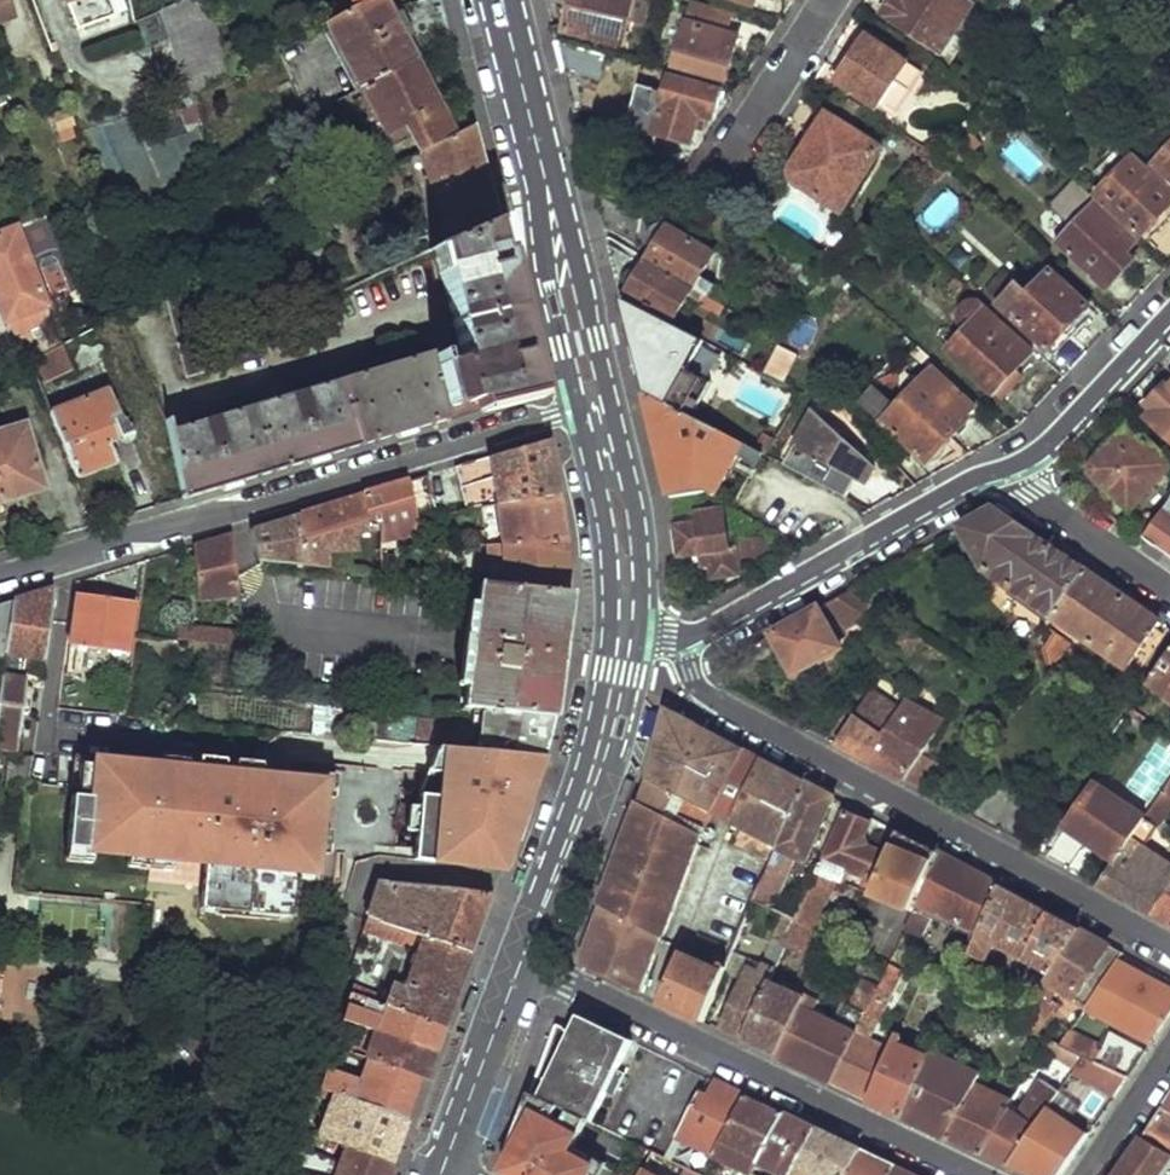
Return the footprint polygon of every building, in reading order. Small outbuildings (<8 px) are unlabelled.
[(78,28),(114,16),(109,0),(67,0),(78,28)] [(233,77),(211,0),(184,0),(162,10),(192,98),(233,77)] [(385,0),(383,0),(335,25),(339,34),(390,7),(385,0)] [(573,5),(567,31),(622,44),(631,0),(552,0),(573,5)] [(756,9),(759,0),(728,0),(756,9)] [(940,55),(974,10),(960,0),(894,0),(885,13),(940,55)] [(1095,8),(1103,0),(1085,0),(1095,8)] [(695,6),(678,67),(729,79),(740,38),(727,34),(732,17),(695,6)] [(339,34),(366,86),(417,59),(406,35),(414,31),(405,12),(396,16),(391,7),(390,7),(339,34)] [(842,81),(879,108),(888,97),(891,98),(902,83),(913,91),(923,76),(872,40),(842,81)] [(558,42),(566,74),(599,82),(607,56),(558,42)] [(1041,49),(1031,59),(1038,66),(1049,54),(1041,49)] [(50,53),(33,59),(47,96),(64,89),(50,53)] [(456,136),(417,59),(366,86),(396,146),(414,136),(423,153),(456,136)] [(640,90),(629,127),(693,144),(697,129),(707,131),(710,118),(714,118),(720,93),(670,80),(665,96),(640,90)] [(182,126),(202,123),(199,104),(179,107),(182,126)] [(56,143),(77,138),(70,109),(50,113),(56,143)] [(796,180),(844,211),(883,151),(830,117),(797,169),(795,174),(796,180)] [(100,158),(139,152),(135,122),(96,127),(100,158)] [(410,160),(436,249),(497,222),(474,127),(456,136),(423,153),(410,160)] [(892,144),(909,156),(917,146),(899,134),(892,144)] [(1169,182),(1169,146),(1152,165),(1169,182)] [(1144,239),(1169,211),(1169,191),(1135,159),(1099,198),(1144,239)] [(1062,247),(1110,291),(1137,261),(1130,254),(1140,244),(1097,205),(1100,202),(1087,190),(1077,181),(1051,209),(1075,230),(1062,247)] [(593,183),(604,224),(652,250),(647,259),(709,295),(714,284),(701,275),(713,253),(692,240),(668,227),(660,225),(654,230),(648,236),(640,198),(596,182),(593,183)] [(440,348),(170,430),(184,497),(450,417),(448,413),(528,393),(538,377),(497,222),(436,249),(464,359),(446,364),(440,348)] [(0,231),(0,334),(14,371),(55,349),(9,228),(0,231)] [(622,296),(674,321),(689,294),(721,312),(726,304),(709,295),(647,259),(643,266),(609,247),(622,296)] [(1013,314),(1056,355),(1091,318),(1085,312),(1091,305),(1053,271),(1013,314)] [(218,368),(194,273),(163,291),(186,379),(218,368)] [(781,347),(790,351),(808,316),(814,319),(846,286),(832,273),(799,308),(785,338),(781,347)] [(646,392),(674,407),(707,343),(623,302),(646,392)] [(951,352),(998,393),(1034,352),(981,307),(964,309),(963,326),(970,332),(951,352)] [(888,425),(934,467),(973,423),(969,420),(977,410),(934,373),(888,425)] [(1169,442),(1169,385),(1168,384),(1152,402),(1146,396),(1134,409),(1169,442)] [(49,412),(76,477),(116,461),(105,430),(123,423),(110,389),(49,412)] [(646,392),(673,498),(703,496),(707,496),(717,500),(741,457),(763,469),(770,455),(674,407),(646,392)] [(818,412),(791,465),(831,486),(849,495),(853,497),(862,479),(874,484),(882,467),(818,412)] [(0,429),(0,500),(3,499),(34,489),(27,466),(37,463),(25,422),(0,429)] [(1130,512),(1169,467),(1169,460),(1129,424),(1089,468),(1092,476),(1086,482),(1109,503),(1114,498),(1130,512)] [(550,438),(454,467),(462,511),(484,507),(559,492),(550,438)] [(44,486),(37,463),(27,466),(34,489),(44,486)] [(414,532),(414,519),(408,480),(364,494),(366,521),(380,519),(380,538),(414,532)] [(559,492),(484,507),(484,511),(497,509),(503,542),(566,540),(559,492)] [(300,513),(298,563),(325,565),(327,549),(363,549),(362,568),(380,570),(380,538),(380,519),(366,521),(364,494),(300,513)] [(673,498),(675,515),(704,508),(703,496),(673,498)] [(1169,557),(1169,504),(1145,539),(1169,557)] [(678,527),(682,556),(705,552),(707,566),(717,565),(718,576),(743,572),(738,545),(729,547),(723,508),(700,513),(702,522),(678,527)] [(997,510),(963,529),(985,568),(1054,616),(1086,571),(997,510)] [(300,513),(252,527),(259,559),(298,563),(300,513)] [(414,519),(414,532),(437,527),(436,516),(414,519)] [(747,539),(751,568),(783,550),(782,542),(773,543),(770,530),(747,539)] [(235,533),(194,545),(201,598),(240,593),(235,533)] [(566,540),(503,542),(505,582),(568,587),(566,540)] [(1054,616),(1048,625),(1055,630),(1046,644),(1060,654),(1075,631),(1128,667),(1158,621),(1086,571),(1054,616)] [(560,679),(568,587),(505,582),(479,580),(473,669),(503,673),(500,687),(498,713),(551,718),(560,679)] [(11,600),(4,652),(44,656),(54,586),(11,600)] [(850,592),(827,604),(858,624),(870,604),(850,592)] [(132,604),(76,597),(70,644),(84,645),(126,651),(132,604)] [(1,668),(4,652),(11,600),(0,603),(0,668),(1,668)] [(770,635),(792,674),(837,649),(816,610),(770,635)] [(245,645),(244,631),(195,626),(194,640),(245,645)] [(1138,678),(1150,685),(1169,654),(1169,643),(1164,640),(1138,678)] [(84,645),(70,644),(68,665),(81,667),(84,645)] [(1150,685),(1169,699),(1169,654),(1150,685)] [(403,662),(402,674),(500,687),(503,673),(473,669),(403,662)] [(20,733),(26,679),(0,677),(0,731),(20,733)] [(900,711),(871,693),(837,745),(866,761),(905,782),(923,755),(944,723),(905,702),(900,711)] [(646,784),(581,963),(653,998),(659,983),(651,980),(656,966),(672,973),(681,952),(664,944),(703,834),(713,813),(780,848),(805,782),(668,708),(654,758),(646,784)] [(498,713),(482,713),(479,750),(542,754),(551,718),(498,713)] [(411,743),(460,747),(462,726),(420,722),(419,729),(380,726),(379,740),(411,743)] [(460,747),(411,743),(406,789),(525,800),(542,754),(479,750),(460,747)] [(27,786),(31,758),(9,754),(5,783),(27,786)] [(22,826),(14,888),(156,903),(157,903),(161,859),(163,846),(308,857),(358,861),(384,855),(501,868),(525,800),(406,789),(31,755),(31,758),(27,786),(22,826)] [(923,755),(905,782),(923,791),(940,765),(923,755)] [(805,782),(780,848),(807,863),(832,796),(805,782)] [(636,786),(627,783),(619,805),(628,808),(636,786)] [(1101,887),(1155,915),(1169,892),(1169,864),(1146,850),(1169,812),(1169,784),(1147,818),(1117,862),(1101,887)] [(1098,786),(1070,828),(1117,862),(1147,818),(1098,786)] [(872,825),(845,814),(825,864),(823,866),(821,871),(836,878),(844,882),(849,868),(874,878),(884,855),(867,847),(865,842),(872,825)] [(939,855),(919,844),(898,832),(873,896),(913,913),(917,904),(924,889),(939,855)] [(308,857),(163,846),(161,859),(306,870),(308,857)] [(924,889),(917,904),(978,940),(999,887),(939,855),(924,889)] [(724,908),(752,919),(758,903),(772,867),(744,856),(724,908)] [(798,919),(788,945),(805,952),(836,878),(821,871),(818,870),(798,919)] [(368,915),(470,950),(492,890),(380,879),(368,915)] [(346,890),(326,882),(319,902),(339,908),(346,890)] [(978,940),(974,952),(987,959),(996,945),(1052,976),(1082,931),(999,887),(978,940)] [(1155,915),(1169,924),(1169,892),(1155,915)] [(366,919),(363,927),(414,945),(416,939),(422,941),(406,983),(453,998),(470,950),(368,915),(366,919)] [(754,960),(726,1032),(749,1043),(774,981),(788,945),(798,919),(788,915),(768,966),(754,960)] [(1052,976),(1021,1027),(1064,1048),(1076,1029),(1081,1020),(1052,1003),(1060,991),(1089,1008),(1119,961),(1124,954),(1082,931),(1052,976)] [(774,981),(749,1043),(782,1058),(828,955),(833,944),(825,940),(816,961),(812,959),(804,976),(802,975),(796,990),(774,981)] [(828,955),(782,1058),(836,1085),(878,992),(884,977),(868,970),(843,1023),(815,1012),(838,960),(828,955)] [(688,958),(669,1005),(711,1024),(733,969),(726,966),(724,972),(693,960),(688,958)] [(1089,1008),(1152,1046),(1169,1019),(1169,990),(1119,961),(1089,1008)] [(385,1003),(388,994),(353,982),(350,991),(385,1003)] [(453,998),(406,983),(404,989),(392,985),(388,994),(385,1003),(443,1023),(453,998)] [(479,993),(470,990),(463,1012),(472,1015),(479,993)] [(385,1003),(350,991),(341,1020),(365,1028),(433,1050),(443,1023),(385,1003)] [(878,992),(836,1085),(874,1102),(898,1041),(891,1038),(885,1050),(870,1043),(891,998),(878,992)] [(557,1024),(532,1093),(589,1121),(595,1124),(611,1094),(614,1095),(628,1069),(623,1067),(635,1043),(582,1017),(575,1031),(557,1024)] [(433,1050),(365,1028),(358,1046),(334,1039),(331,1049),(381,1065),(423,1076),(433,1050)] [(1076,1029),(1064,1048),(1086,1057),(1099,1063),(1130,1078),(1147,1053),(1112,1032),(1104,1044),(1076,1029)] [(898,1041),(874,1102),(908,1119),(931,1061),(903,1048),(905,1043),(898,1041)] [(1064,1048),(1058,1055),(1078,1068),(1086,1057),(1064,1048)] [(984,1075),(934,1052),(931,1061),(908,1119),(931,1130),(948,1138),(984,1075)] [(1029,1055),(1014,1078),(1025,1085),(1040,1062),(1029,1055)] [(1099,1063),(1093,1073),(1124,1088),(1130,1078),(1099,1063)] [(423,1076),(381,1065),(374,1086),(324,1070),(318,1089),(335,1094),(406,1118),(423,1076)] [(1010,1167),(1026,1174),(1065,1174),(1089,1139),(1065,1123),(1069,1118),(1059,1113),(1066,1101),(1070,1102),(1084,1082),(1077,1076),(1073,1082),(1070,1079),(1062,1091),(1010,1167)] [(1010,1109),(982,1154),(1010,1167),(1062,1091),(1046,1081),(1022,1115),(1010,1109)] [(700,1094),(678,1138),(716,1157),(718,1152),(747,1097),(719,1083),(711,1098),(700,1094)] [(507,1174),(593,1174),(599,1163),(574,1149),(589,1121),(532,1093),(503,1173),(507,1174)] [(978,1093),(948,1138),(982,1154),(1010,1109),(978,1093)] [(348,1145),(391,1161),(406,1118),(335,1094),(321,1136),(348,1145)] [(785,1115),(747,1097),(718,1152),(728,1157),(731,1150),(746,1158),(737,1174),(754,1174),(785,1115)] [(1119,1174),(1159,1174),(1169,1160),(1169,1113),(1163,1109),(1119,1174)] [(754,1174),(763,1174),(777,1151),(800,1163),(817,1130),(785,1115),(754,1174)] [(817,1130),(800,1163),(798,1167),(813,1174),(849,1174),(861,1152),(817,1130)] [(348,1145),(342,1162),(298,1148),(291,1172),(300,1174),(385,1174),(391,1161),(348,1145)] [(895,1168),(861,1152),(849,1174),(891,1174),(895,1168)] [(642,1174),(654,1174),(652,1174),(661,1156),(653,1153),(642,1174)]
